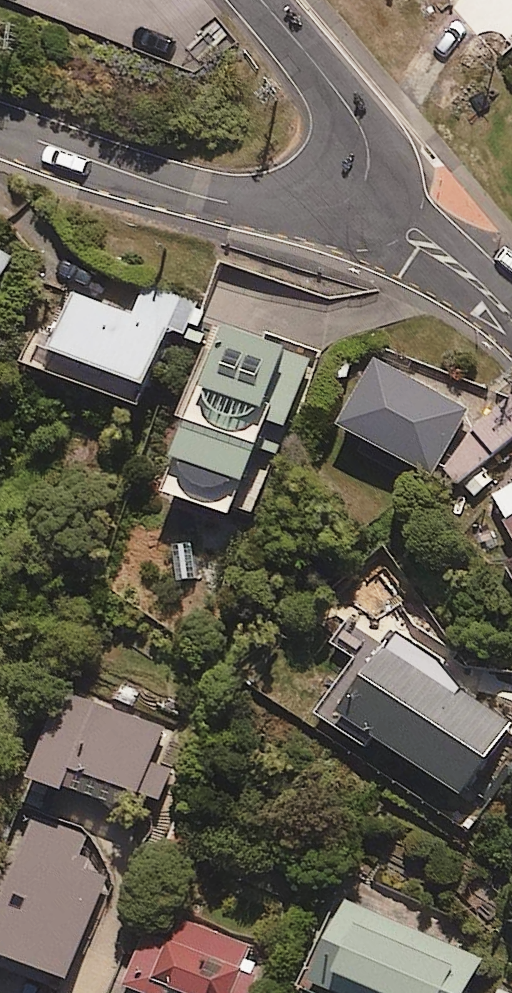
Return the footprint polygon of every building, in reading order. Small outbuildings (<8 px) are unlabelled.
[(137,400),(177,296),(143,283),(131,313),(48,282),(20,356),(137,400)] [(256,433),(285,346),(209,322),(156,483),(232,508),(256,433)] [(466,407),(373,353),(336,416),(359,430),(350,445),(394,470),(403,455),(428,471),(466,407)] [(457,485),(511,438),(511,413),(505,405),(438,462),(457,485)] [(489,491),(511,531),(511,478),(489,491)] [(456,788),(504,719),(381,632),(332,701),(370,728),(456,788)] [(148,760),(161,726),(56,687),(25,769),(151,816),(169,768),(148,760)] [(89,837),(32,813),(0,889),(0,946),(63,973),(105,873),(79,862),(89,837)] [(477,953),(341,890),(299,980),(327,992),(459,992),(477,953)] [(143,901),(112,975),(157,992),(246,992),(263,950),(143,901)]
